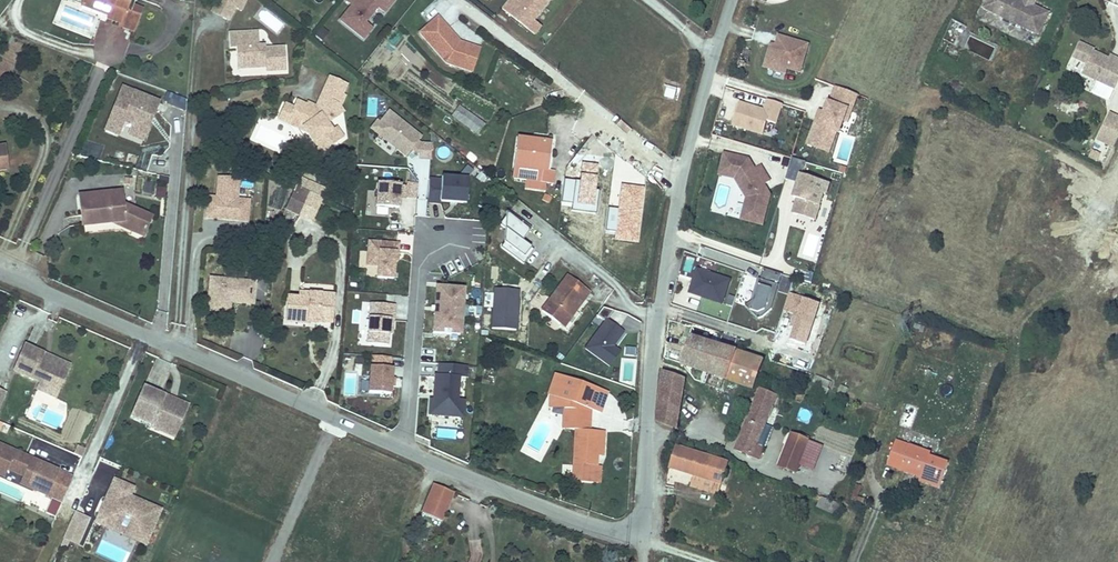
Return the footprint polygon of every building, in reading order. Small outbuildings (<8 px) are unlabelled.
[(81,4),(108,15),(112,6),(98,0),(83,0),(81,4)] [(112,6),(108,15),(107,18),(120,23),(118,26),(133,31),(141,9),(133,6),(135,0),(98,0),(112,6)] [(218,0),(213,0),(208,11),(226,19),(232,6),(218,0)] [(232,6),(238,9),(242,0),(235,0),(232,6)] [(242,10),(252,17),(261,3),(257,0),(249,0),(242,10)] [(393,0),(347,0),(353,5),(341,20),(363,37),(371,28),(360,18),(373,1),(385,11),(393,0)] [(531,32),(537,37),(545,28),(538,23),(556,0),(526,0),(522,4),(517,0),(510,0),(503,10),(512,17),(531,32)] [(985,5),(1040,31),(1050,9),(1035,2),(1031,0),(987,0),(985,5)] [(459,43),(437,17),(418,33),(445,63),(463,69),(469,51),(458,47),(456,45),(459,43)] [(324,42),(329,31),(320,27),(315,37),(324,42)] [(255,30),(226,32),(227,47),(234,47),(234,59),(241,59),(241,66),(263,65),(263,69),(283,68),(282,46),(263,47),(262,44),(256,45),(255,30)] [(807,44),(777,35),(774,44),(769,62),(786,67),(799,71),(807,44)] [(1116,87),(1117,82),(1117,60),(1110,57),(1095,49),(1095,48),(1080,41),(1074,55),(1088,62),(1084,72),(1099,79),(1116,87)] [(469,51),(463,69),(470,72),(478,50),(459,43),(456,45),(458,47),(469,51)] [(769,62),(774,44),(770,43),(763,66),(784,72),(786,67),(769,62)] [(1117,60),(1117,55),(1112,52),(1110,57),(1117,60)] [(346,83),(328,75),(323,86),(341,94),(346,83)] [(1116,87),(1099,79),(1094,90),(1111,98),(1116,87)] [(341,94),(323,86),(314,105),(313,106),(309,109),(302,106),(303,104),(294,99),(291,105),(283,101),(277,114),(286,118),(288,113),(294,116),(303,130),(320,153),(342,137),(334,127),(330,130),(325,123),(342,111),(339,107),(336,104),(341,94)] [(675,100),(678,89),(668,86),(664,97),(675,100)] [(841,137),(846,124),(849,125),(858,97),(855,96),(851,95),(834,89),(826,114),(819,111),(808,146),(832,154),(838,136),(841,137)] [(161,105),(122,90),(105,133),(119,138),(123,127),(131,130),(127,140),(144,147),(161,105)] [(784,106),(775,103),(769,101),(765,112),(741,104),(733,127),(763,137),(768,123),(777,126),(784,106)] [(459,108),(453,116),(477,135),(484,125),(459,108)] [(1117,136),(1117,115),(1110,111),(1098,137),(1114,145),(1117,136)] [(430,144),(420,144),(419,143),(423,138),(389,112),(380,122),(378,121),(371,131),(373,132),(407,158),(412,152),(419,158),(419,161),(430,161),(430,144)] [(275,117),(303,130),(294,116),(288,113),(286,118),(277,114),(275,117)] [(554,172),(546,171),(542,170),(544,153),(548,154),(550,139),(519,136),(519,140),(514,179),(526,180),(525,189),(544,192),(545,183),(552,184),(554,172)] [(1103,154),(1094,150),(1090,159),(1099,163),(1103,154)] [(746,157),(721,151),(718,165),(736,169),(732,176),(744,196),(738,217),(758,223),(767,193),(764,188),(760,190),(757,185),(761,183),(767,179),(757,163),(751,167),(746,157)] [(596,189),(599,163),(582,161),(580,180),(565,178),(562,201),(573,202),(573,209),(597,212),(599,189),(596,189)] [(798,182),(800,174),(803,175),(807,164),(804,164),(794,161),(788,179),(798,182)] [(736,169),(718,165),(717,172),(732,176),(736,169)] [(814,219),(822,193),(825,194),(828,183),(803,175),(800,174),(798,182),(797,185),(801,186),(797,198),(793,213),(814,219)] [(206,196),(205,205),(204,217),(225,219),(225,217),(229,217),(229,219),(247,221),(248,203),(239,202),(235,201),(237,178),(217,176),(214,197),(206,196)] [(298,178),(295,185),(321,197),(324,190),(298,178)] [(442,181),(430,180),(429,204),(466,205),(467,181),(467,179),(442,178),(442,181)] [(406,188),(402,188),(403,185),(379,183),(377,209),(400,211),(401,199),(416,200),(417,189),(418,185),(406,184),(406,188)] [(638,243),(644,185),(621,183),(619,208),(610,207),(608,229),(616,230),(615,240),(638,243)] [(321,197),(295,185),(284,209),(310,220),(321,197)] [(797,198),(801,186),(797,185),(793,197),(797,198)] [(165,190),(157,189),(156,199),(164,200),(165,190)] [(83,225),(113,222),(122,221),(132,225),(130,229),(143,235),(151,216),(123,204),(121,191),(80,195),(81,211),(83,225)] [(544,193),(541,198),(547,202),(550,197),(544,193)] [(418,216),(427,216),(427,199),(418,199),(418,216)] [(402,228),(413,229),(414,210),(404,209),(402,228)] [(533,251),(523,243),(530,234),(514,222),(510,219),(508,218),(506,220),(505,243),(502,248),(513,256),(524,264),(533,251)] [(122,221),(113,222),(130,229),(132,225),(122,221)] [(400,245),(369,242),(366,268),(378,269),(376,281),(394,283),(395,271),(397,271),(400,245)] [(733,280),(699,269),(691,294),(725,305),(733,280)] [(781,277),(764,271),(752,313),(759,315),(771,310),(781,277)] [(815,276),(802,272),(800,280),(812,284),(815,276)] [(579,314),(575,311),(571,309),(580,298),(583,301),(589,292),(566,276),(540,311),(566,331),(579,314)] [(228,313),(229,303),(230,298),(252,300),(254,283),(209,279),(206,310),(228,313)] [(460,336),(462,290),(436,288),(433,334),(460,336)] [(520,291),(495,290),(494,330),(518,331),(520,291)] [(332,298),(298,295),(298,300),(287,300),(285,324),(307,326),(307,324),(307,322),(313,322),(316,325),(330,326),(332,298)] [(786,312),(795,316),(791,327),(796,329),(792,341),(807,346),(821,307),(806,301),(804,301),(805,300),(792,295),(791,296),(786,312)] [(571,309),(575,311),(583,301),(580,298),(571,309)] [(374,316),(373,320),(371,320),(369,343),(391,344),(393,322),(393,317),(395,318),(395,307),(394,307),(374,305),(371,305),(371,316),(374,316)] [(624,334),(607,321),(586,350),(604,363),(611,368),(622,352),(615,347),(624,334)] [(690,338),(682,364),(683,364),(752,388),(762,360),(690,338)] [(41,354),(24,347),(13,371),(39,383),(54,389),(60,376),(55,373),(59,362),(49,358),(47,360),(40,357),(41,354)] [(55,373),(60,376),(54,389),(39,383),(36,391),(54,399),(68,366),(59,362),(55,373)] [(436,376),(435,400),(430,400),(429,418),(466,420),(467,402),(459,402),(460,377),(465,378),(466,367),(461,366),(440,365),(439,376),(436,376)] [(394,370),(372,368),(370,394),(392,396),(394,370)] [(663,372),(658,421),(678,430),(685,379),(663,372)] [(556,377),(550,395),(551,396),(569,402),(569,409),(564,409),(563,429),(575,429),(572,482),(593,484),(593,482),(600,482),(600,471),(594,471),(594,466),(596,466),(597,455),(598,431),(589,431),(590,410),(600,411),(606,394),(556,377)] [(829,391),(831,380),(815,377),(812,388),(829,391)] [(142,387),(128,419),(150,429),(153,422),(177,433),(187,410),(163,400),(164,397),(142,387)] [(760,389),(735,450),(759,460),(764,448),(755,445),(763,426),(776,395),(760,389)] [(815,390),(810,401),(820,406),(823,400),(818,398),(820,393),(815,390)] [(551,396),(550,408),(564,409),(569,409),(569,402),(551,396)] [(188,407),(164,397),(163,400),(187,410),(188,407)] [(153,422),(150,429),(174,439),(177,433),(153,422)] [(763,426),(755,445),(764,448),(771,429),(763,426)] [(791,434),(779,466),(795,473),(808,440),(791,434)] [(895,441),(892,450),(905,455),(908,445),(895,441)] [(905,455),(892,450),(887,465),(921,477),(919,480),(938,487),(947,463),(935,459),(929,457),(931,453),(908,445),(905,455)] [(73,455),(81,458),(84,450),(76,447),(73,455)] [(729,463),(676,447),(670,469),(696,477),(722,485),(729,463)] [(0,448),(0,475),(4,477),(7,469),(24,477),(20,484),(32,489),(43,466),(31,461),(30,462),(26,461),(26,459),(0,448)] [(45,495),(55,472),(43,466),(32,489),(45,495)] [(61,502),(72,479),(55,472),(45,495),(61,502)] [(722,485),(696,477),(692,487),(719,495),(722,485)] [(144,546),(159,512),(128,499),(131,490),(113,482),(102,507),(106,509),(104,514),(100,512),(95,524),(110,531),(113,522),(135,532),(131,540),(144,546)] [(863,486),(857,484),(852,500),(857,502),(859,497),(863,486)] [(433,485),(428,499),(447,507),(453,493),(433,485)] [(821,497),(816,507),(836,515),(841,505),(821,497)] [(859,497),(857,502),(868,505),(869,501),(859,497)] [(447,507),(428,499),(422,513),(442,521),(447,507)] [(88,520),(74,515),(67,531),(80,537),(88,520)] [(433,527),(435,519),(424,517),(423,524),(433,527)] [(135,532),(113,522),(110,531),(131,540),(135,532)] [(77,545),(80,537),(67,531),(63,539),(77,545)]
